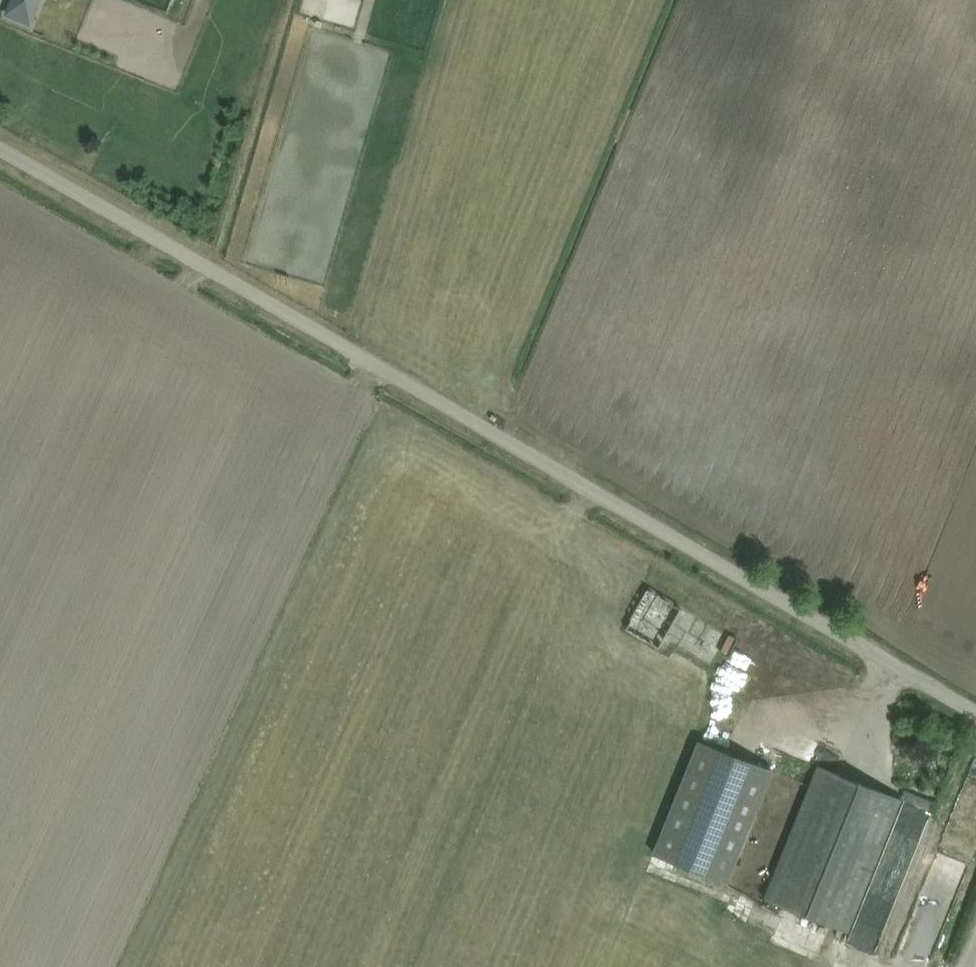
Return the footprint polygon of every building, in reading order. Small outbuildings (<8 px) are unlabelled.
[(7,13),(31,23),(40,0),(13,0),(7,13)] [(633,620),(627,629),(667,651),(672,643),(711,665),(729,635),(682,608),(682,609),(648,589),(631,619),(633,620)] [(699,741),(654,853),(728,883),(774,771),(699,741)] [(902,799),(819,766),(765,898),(848,932),(902,799)] [(974,883),(975,874),(975,837),(971,854),(952,850),(947,877),(974,883)]
